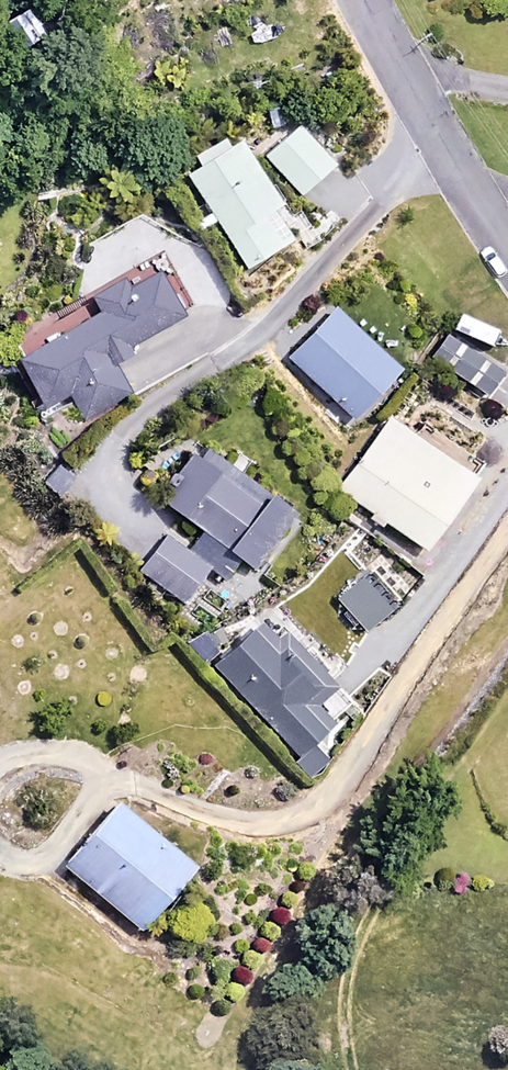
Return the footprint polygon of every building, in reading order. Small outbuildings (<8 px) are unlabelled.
[(331,164),(295,124),(263,153),(299,193),(331,164)] [(277,204),(238,141),(185,174),(243,266),(278,245),(260,215),(277,204)] [(127,286),(120,274),(86,293),(96,312),(13,358),(64,450),(137,409),(108,356),(180,316),(155,271),(127,286)] [(397,369),(332,308),(286,356),(351,418),(397,369)] [(499,372),(457,343),(441,367),(484,395),(499,372)] [(473,478),(385,417),(334,490),(423,551),(473,478)] [(238,559),(250,568),(291,513),(206,449),(198,460),(188,453),(155,497),(200,531),(184,551),(164,535),(139,568),(180,600),(202,571),(218,583),(238,559)] [(389,607),(358,572),(333,594),(364,629),(389,607)] [(295,754),(308,742),(349,704),(282,631),(274,639),(258,622),(212,664),(295,754)] [(308,742),(295,754),(287,761),(302,777),(323,758),(308,742)] [(190,866),(115,804),(63,866),(138,929),(190,866)]
